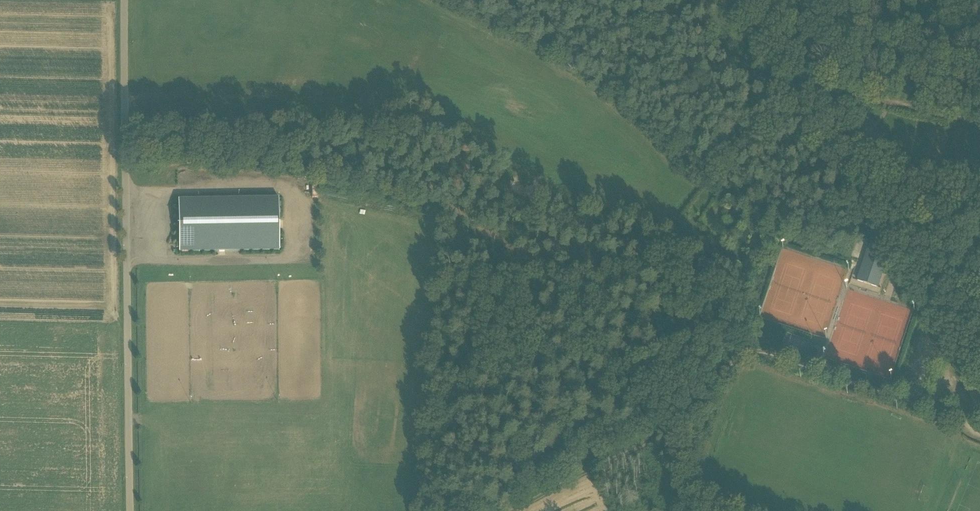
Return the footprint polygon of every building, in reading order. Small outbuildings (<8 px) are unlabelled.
[(178,200),(179,252),(280,251),(279,198),(178,200)] [(731,211),(737,216),(742,209),(736,205),(731,211)] [(876,262),(880,249),(869,246),(857,281),(878,288),(883,274),(886,276),(889,268),(885,267),(886,265),(876,262)]
